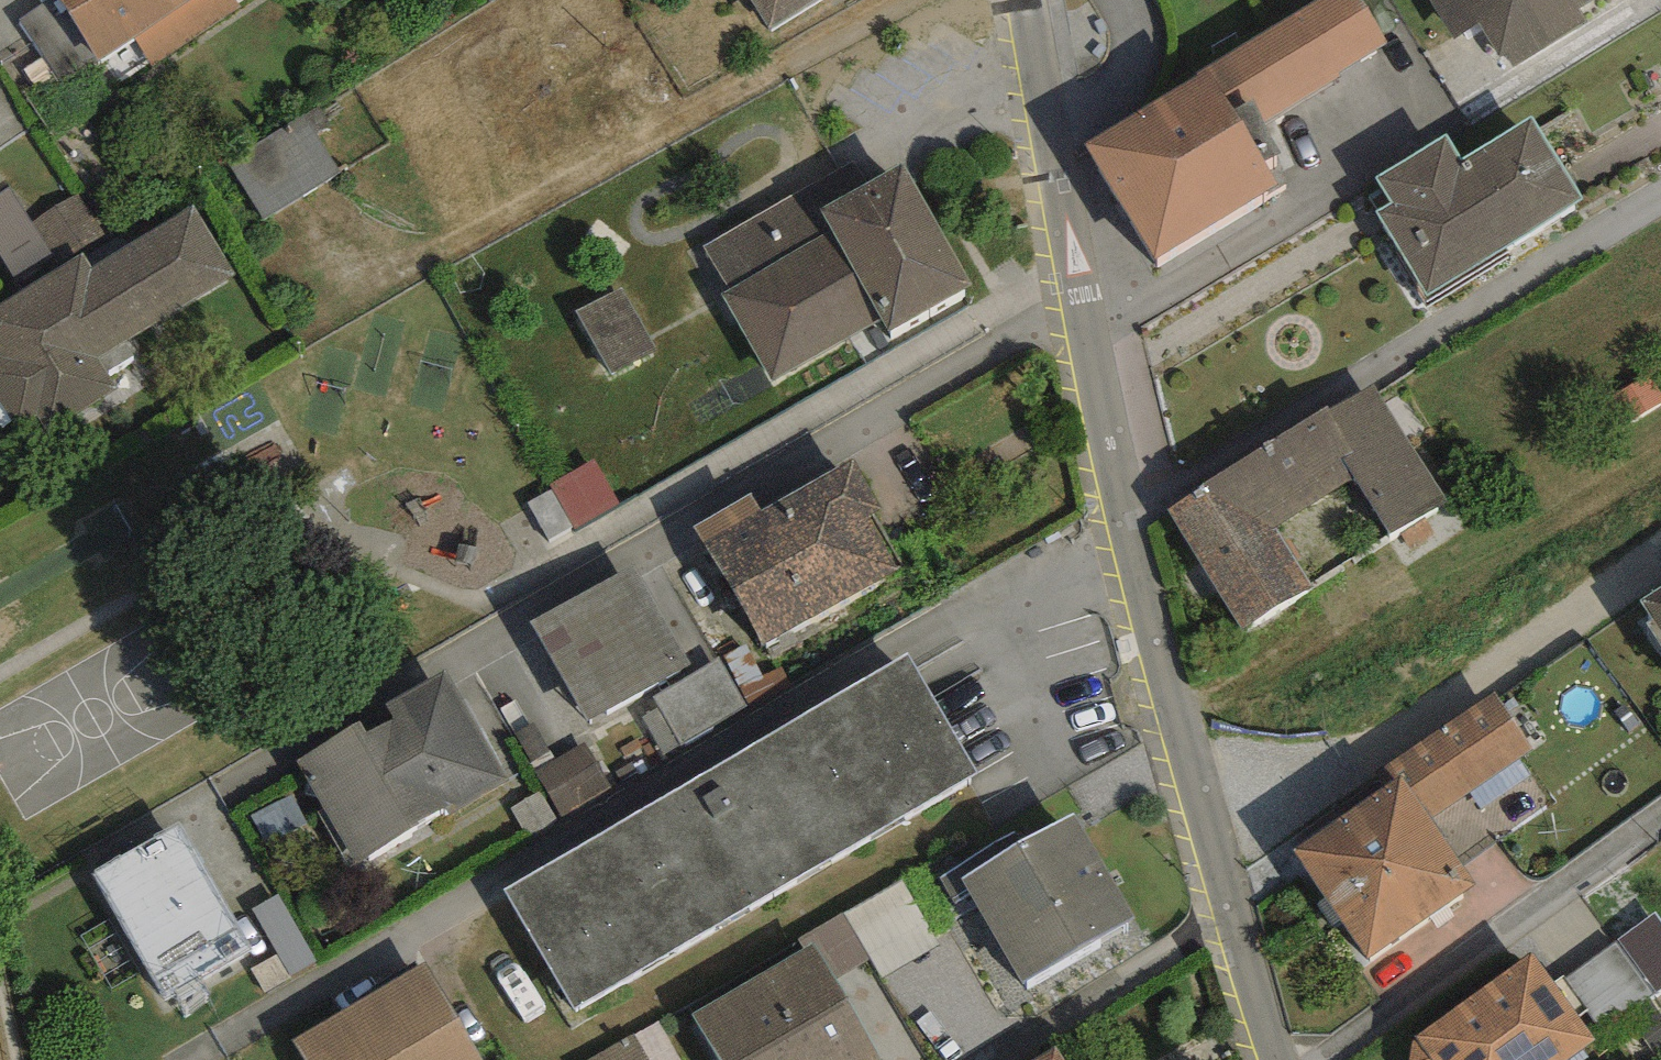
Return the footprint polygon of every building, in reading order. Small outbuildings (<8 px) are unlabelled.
[(203,35),(183,5),(179,0),(60,0),(102,61),(135,39),(155,68),(203,35)] [(238,0),(179,0),(183,5),(203,35),(242,6),(238,0)] [(763,40),(835,0),(740,0),(763,40)] [(1085,145),(1155,260),(1278,185),(1245,132),(1390,43),(1363,0),(1321,0),(1273,29),(1085,145)] [(1452,43),(1479,27),(1504,69),(1575,27),(1568,16),(1595,0),(1426,0),(1452,43)] [(46,2),(18,19),(58,83),(85,65),(46,2)] [(341,174),(302,115),(223,167),(263,226),(341,174)] [(1393,204),(1375,214),(1421,294),(1583,200),(1534,115),(1460,158),(1446,133),(1376,173),(1393,204)] [(829,177),(704,248),(728,291),(723,294),(772,380),(882,318),(890,332),(972,286),(903,164),(863,186),(851,165),(829,177)] [(85,192),(32,219),(18,192),(0,201),(0,251),(14,279),(106,232),(85,192)] [(0,317),(0,365),(3,370),(0,371),(0,407),(15,434),(36,422),(45,438),(116,398),(98,366),(237,288),(191,208),(0,317)] [(663,353),(629,291),(582,316),(616,378),(663,353)] [(1599,398),(1614,428),(1660,405),(1660,389),(1652,372),(1599,398)] [(1373,384),(1331,410),(1355,450),(1341,459),(1353,479),(1389,536),(1446,501),(1373,384)] [(1328,406),(1167,509),(1245,632),(1314,588),(1275,528),(1353,479),(1341,459),(1355,450),(1331,410),(1328,406)] [(621,507),(594,459),(555,480),(547,485),(573,533),(621,507)] [(760,511),(705,543),(763,645),(902,567),(872,515),(882,509),(854,459),(760,511)] [(695,525),(705,543),(760,511),(750,494),(695,525)] [(637,565),(532,621),(586,721),(691,665),(637,565)] [(1641,602),(1654,621),(1648,625),(1660,644),(1660,588),(1641,602)] [(907,653),(502,888),(573,1011),(979,776),(907,653)] [(360,722),(295,759),(356,862),(420,825),(417,821),(442,807),(447,816),(510,780),(445,669),(384,705),(392,718),(367,733),(360,722)] [(1394,781),(1292,850),(1367,959),(1476,885),(1430,818),(1534,747),(1496,692),(1384,768),(1394,781)] [(540,768),(560,813),(613,790),(593,745),(540,768)] [(1073,815),(961,876),(1021,985),(1133,924),(1073,815)] [(180,826),(96,872),(165,999),(249,953),(180,826)] [(849,973),(926,922),(901,885),(824,936),(849,973)] [(1619,940),(1657,992),(1660,989),(1660,921),(1655,913),(1619,940)] [(688,1013),(715,1059),(881,1059),(813,942),(688,1013)] [(1651,994),(1616,944),(1566,978),(1602,1028),(1651,994)] [(1414,1037),(1410,1059),(1568,1059),(1595,1040),(1533,951),(1414,1037)] [(291,1037),(303,1059),(479,1059),(427,964),(291,1037)] [(633,1034),(586,1059),(647,1059),(633,1034)] [(1039,1059),(1063,1059),(1057,1050),(1039,1059)]
